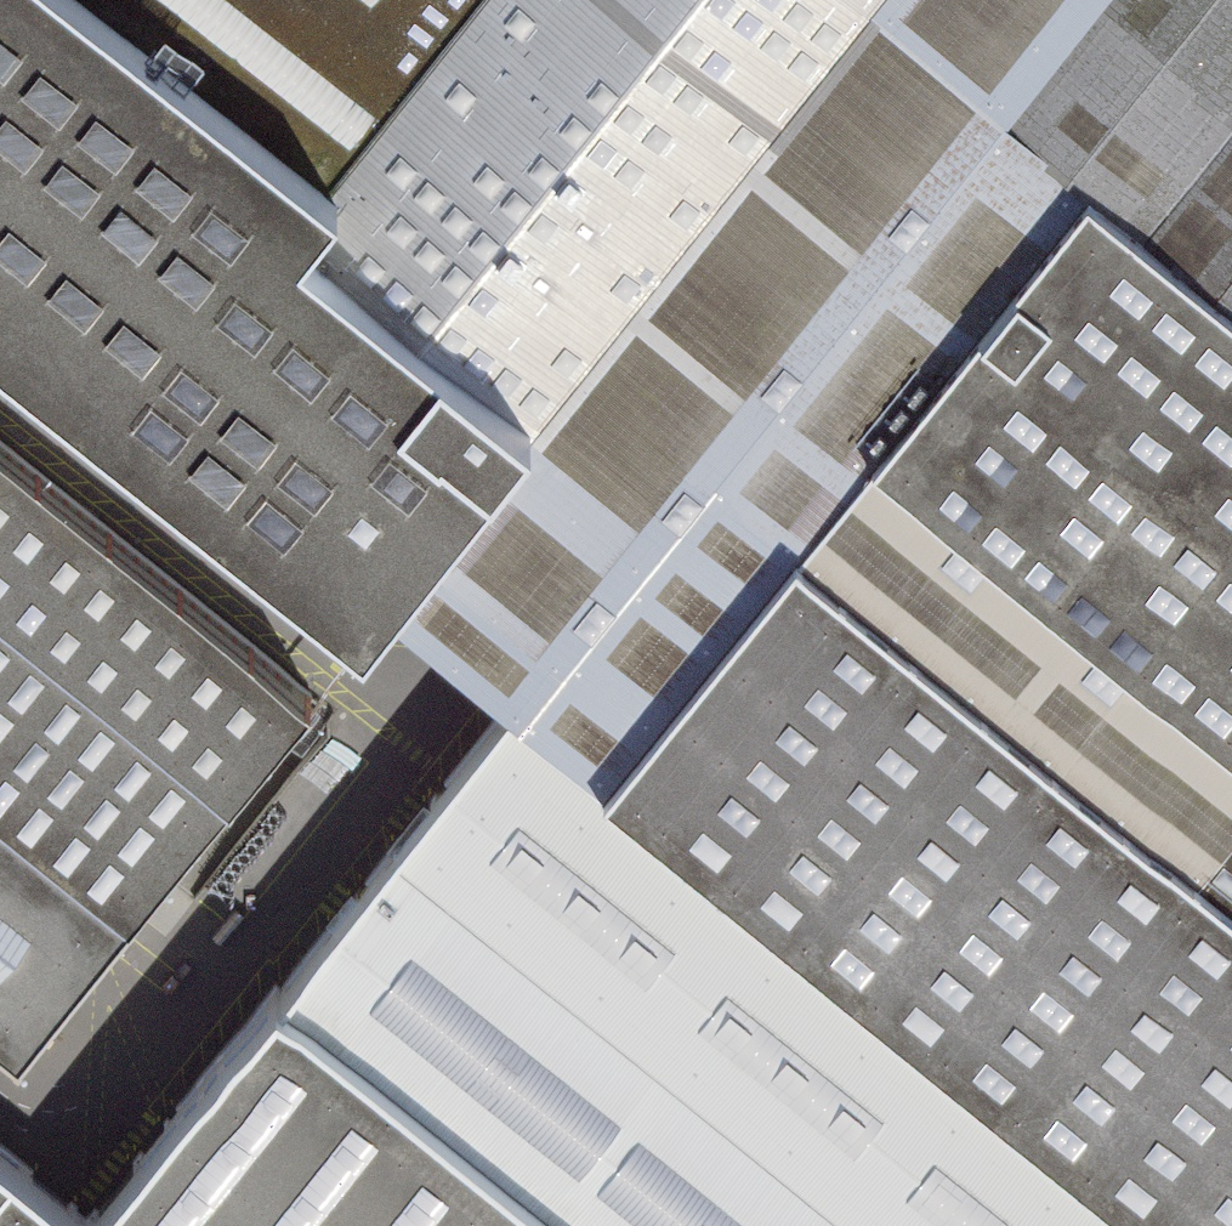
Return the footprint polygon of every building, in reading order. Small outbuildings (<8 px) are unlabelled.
[(107,0),(0,0),(0,339),(374,630),(392,607),(540,422),(299,228),(337,181),(107,0)] [(337,181),(476,0),(107,0),(337,181)] [(337,181),(299,228),(540,422),(871,0),(476,0),(337,181)] [(392,607),(498,704),(594,780),(799,541),(877,455),(1095,180),(1231,288),(1231,0),(871,0),(540,422),(392,607)] [(1231,734),(1231,288),(1095,180),(877,455),(1231,734)] [(315,705),(0,452),(0,1048),(24,1068),(315,705)] [(877,455),(799,541),(1231,886),(1231,734),(877,455)] [(799,541),(603,787),(1158,1225),(1231,1225),(1231,886),(799,541)] [(866,1225),(1158,1225),(603,787),(594,780),(498,704),(385,837),(866,1225)] [(385,837),(273,987),(573,1225),(866,1225),(385,837)] [(83,1223),(86,1225),(571,1225),(273,987),(83,1223)] [(83,1223),(0,1154),(0,1225),(86,1225),(83,1223)]
